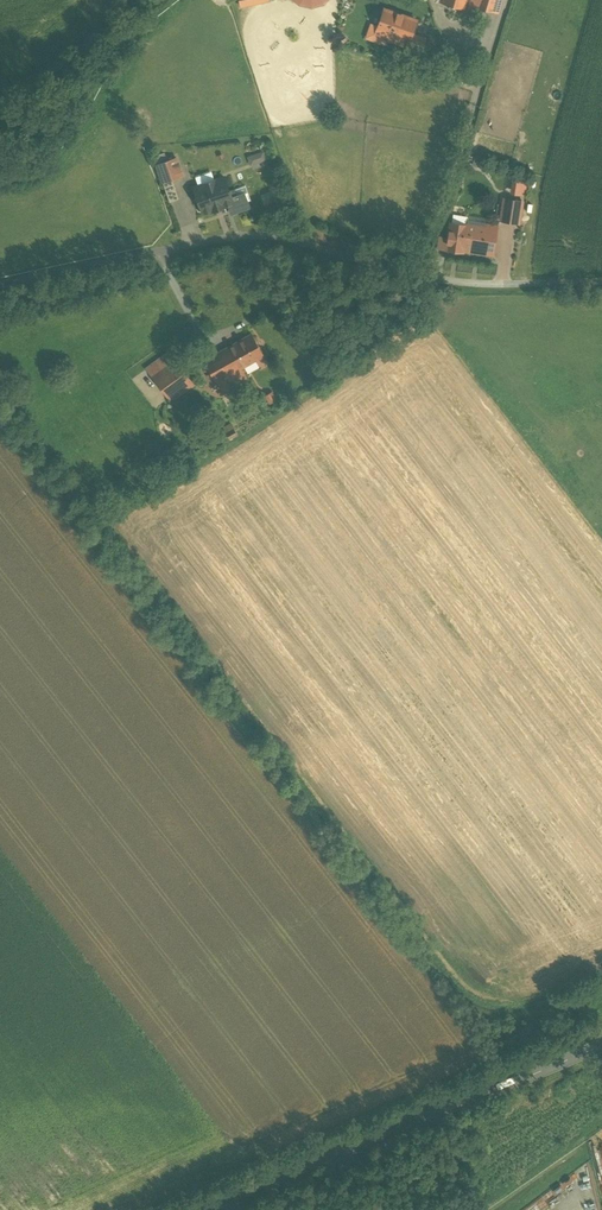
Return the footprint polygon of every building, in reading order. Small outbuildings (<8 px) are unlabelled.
[(481,9),(483,0),(451,0),(481,9)] [(421,13),(387,1),(376,31),(410,43),(421,13)] [(177,149),(157,157),(165,177),(185,169),(177,149)] [(252,164),(269,161),(267,152),(250,156),(252,164)] [(232,198),(222,167),(210,170),(214,181),(189,189),(196,210),(232,198)] [(178,172),(165,177),(172,196),(185,191),(178,172)] [(525,193),(505,189),(501,213),(521,217),(525,193)] [(488,212),(468,209),(463,245),(495,250),(500,221),(487,219),(488,212)] [(268,343),(255,323),(222,345),(236,365),(268,343)] [(176,341),(139,366),(158,395),(196,370),(176,341)] [(226,355),(209,363),(223,389),(239,381),(226,355)]
